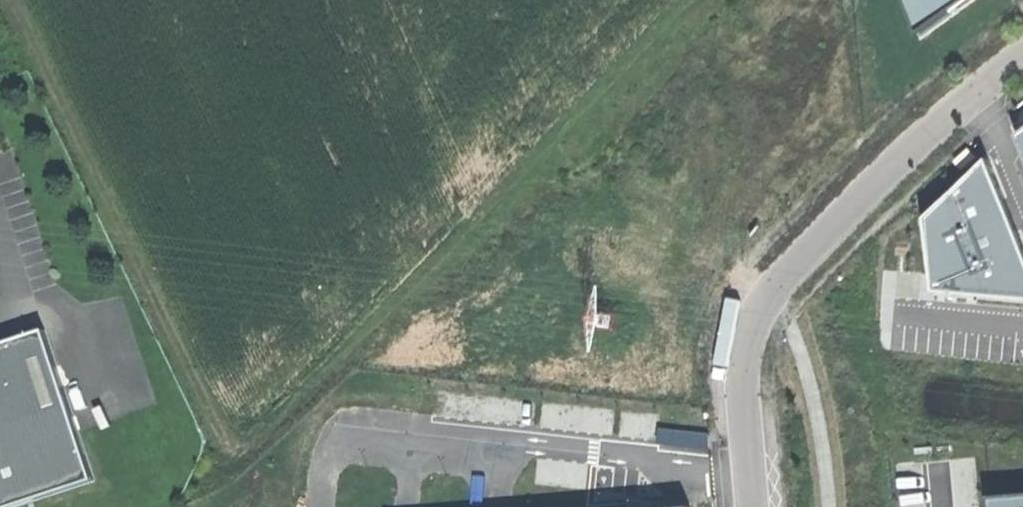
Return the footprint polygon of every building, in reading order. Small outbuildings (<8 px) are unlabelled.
[(996,157),(933,215),(940,290),(1022,300),(1022,226),(1021,220),(1014,203),(996,157)] [(0,343),(0,506),(10,506),(98,478),(49,327),(0,343)]
